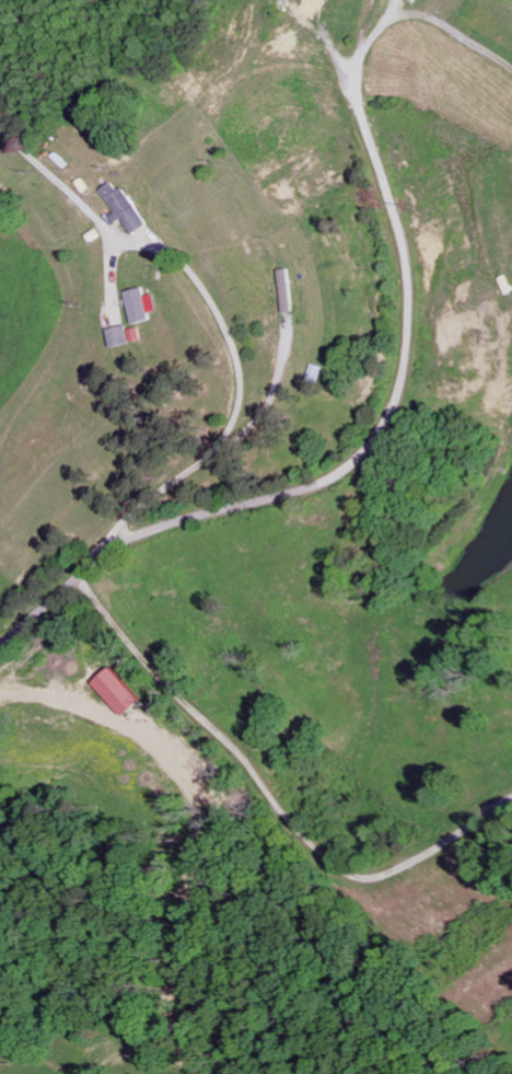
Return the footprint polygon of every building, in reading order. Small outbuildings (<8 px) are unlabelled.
[(304,15),(319,0),(302,0),(295,7),(304,15)] [(111,213),(106,217),(111,225),(118,221),(128,236),(143,225),(119,189),(114,192),(109,183),(97,191),(111,213)] [(511,291),(511,289),(504,276),(497,279),(506,295),(511,291)] [(150,296),(142,298),(140,290),(123,294),(130,326),(148,322),(147,315),(154,313),(150,296)] [(108,348),(127,345),(125,328),(106,331),(108,348)] [(93,682),(124,715),(141,699),(109,666),(93,682)]
